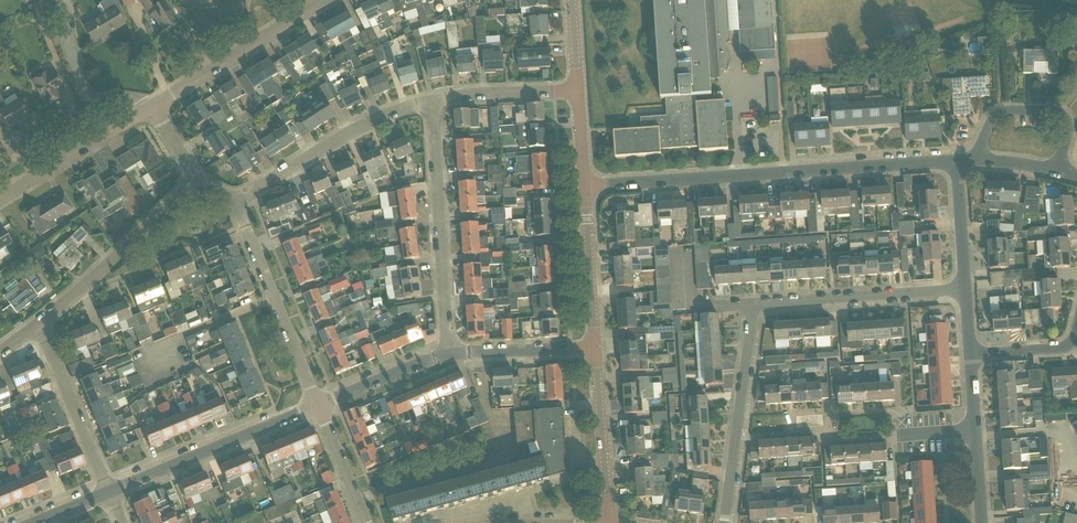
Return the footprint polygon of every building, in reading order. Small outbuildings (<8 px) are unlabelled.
[(56,5),(54,0),(52,0),(43,3),(46,9),(56,5)] [(179,22),(166,3),(160,6),(156,0),(140,0),(141,2),(140,2),(148,15),(152,12),(164,32),(179,22)] [(374,2),(387,30),(393,27),(390,20),(391,20),(388,14),(395,11),(396,14),(402,11),(398,0),(392,0),(390,1),(390,0),(378,0),(374,2)] [(420,0),(398,0),(402,11),(403,15),(409,12),(416,9),(423,29),(424,28),(429,27),(420,0)] [(429,27),(429,26),(426,17),(433,15),(429,3),(431,3),(433,3),(433,2),(435,0),(420,0),(429,27)] [(546,7),(546,0),(520,0),(521,8),(530,8),(531,14),(543,13),(543,7),(546,7)] [(614,132),(615,158),(620,157),(627,156),(627,157),(628,157),(628,156),(634,156),(635,156),(642,155),(642,156),(642,155),(649,155),(656,154),(656,155),(657,155),(661,155),(661,150),(699,148),(700,152),(728,150),(728,145),(727,145),(725,108),(725,107),(725,102),(697,104),(696,97),(712,96),(712,94),(711,94),(711,91),(711,88),(711,86),(710,80),(711,80),(711,79),(717,79),(720,79),(719,69),(727,72),(729,66),(729,59),(727,52),(724,46),(730,42),(727,0),(654,0),(654,2),(654,4),(655,10),(654,10),(655,12),(655,18),(655,20),(656,26),(656,27),(656,28),(656,34),(656,36),(657,36),(657,42),(657,44),(657,50),(657,52),(658,52),(658,58),(658,60),(659,66),(658,66),(658,68),(659,68),(659,74),(659,76),(660,82),(659,82),(659,83),(660,83),(660,90),(660,91),(661,98),(660,98),(661,99),(665,99),(666,108),(667,117),(641,118),(642,130),(614,132)] [(739,31),(740,53),(775,50),(774,29),(774,28),(772,0),(737,0),(739,31)] [(382,32),(387,30),(374,2),(362,7),(369,22),(376,19),(378,25),(379,25),(382,32)] [(88,47),(93,44),(125,25),(127,23),(120,6),(83,27),(79,30),(88,47)] [(474,7),(468,9),(470,17),(476,16),(474,7)] [(336,21),(357,59),(359,58),(357,58),(351,47),(356,44),(353,38),(354,37),(350,32),(357,28),(349,14),(336,21)] [(436,25),(445,23),(448,23),(444,15),(434,21),(436,25)] [(521,15),(506,16),(507,25),(521,24),(521,15)] [(484,18),(476,18),(478,45),(483,45),(485,72),(486,74),(496,73),(496,71),(504,71),(502,44),(487,45),(486,34),(484,18)] [(547,19),(547,18),(524,20),(525,28),(532,28),(532,38),(533,47),(543,46),(542,37),(548,37),(548,25),(547,25),(547,19)] [(351,61),(357,59),(336,21),(324,28),(331,42),(338,38),(341,44),(342,43),(347,53),(334,61),(337,67),(351,61)] [(448,39),(458,38),(457,22),(448,23),(445,23),(446,30),(448,39)] [(413,32),(414,36),(417,49),(423,47),(420,36),(446,30),(445,23),(436,25),(424,28),(423,29),(419,30),(413,32)] [(372,28),(365,31),(374,50),(381,47),(372,28)] [(373,50),(374,50),(365,31),(359,34),(368,53),(373,50)] [(313,71),(318,68),(319,67),(314,60),(311,54),(318,50),(309,36),(296,44),(313,71)] [(980,48),(990,47),(989,38),(979,39),(980,48)] [(396,64),(390,42),(382,46),(388,66),(396,64)] [(313,71),(296,44),(285,51),(288,56),(280,60),(290,76),(298,89),(303,86),(300,80),(301,80),(294,69),(296,68),(294,65),(300,61),(303,67),(304,66),(308,74),(313,71)] [(382,46),(381,47),(374,50),(373,50),(378,62),(363,68),(359,58),(357,59),(351,61),(358,78),(365,75),(374,97),(390,90),(385,77),(384,78),(381,69),(388,66),(382,46)] [(433,54),(426,55),(428,64),(427,64),(430,80),(447,76),(444,61),(443,61),(442,52),(441,47),(432,48),(433,54)] [(513,62),(518,62),(518,70),(550,67),(549,51),(531,52),(530,47),(512,48),(513,62)] [(457,60),(458,74),(476,72),(474,58),(479,57),(478,48),(456,50),(457,60)] [(1023,74),(1033,74),(1058,75),(1058,51),(1023,51),(1023,74)] [(275,95),(278,101),(279,102),(281,101),(281,100),(285,97),(272,78),(279,75),(283,81),(290,76),(280,60),(273,65),(270,60),(257,68),(274,96),(275,95)] [(399,72),(402,86),(418,82),(415,68),(413,60),(405,62),(407,70),(399,72)] [(916,75),(915,67),(907,67),(907,76),(916,75)] [(246,75),(252,86),(245,91),(255,107),(257,105),(261,103),(255,92),(254,89),(260,85),(269,99),(274,96),(257,68),(246,75)] [(318,68),(313,71),(317,77),(322,74),(318,68)] [(340,95),(347,109),(363,102),(353,81),(348,79),(343,82),(343,81),(338,83),(338,82),(341,81),(342,80),(336,68),(330,71),(323,74),(327,83),(334,98),(340,95)] [(32,82),(47,106),(60,98),(56,93),(64,88),(54,71),(46,76),(45,74),(32,82)] [(930,82),(929,73),(922,73),(922,82),(930,82)] [(952,93),(953,105),(954,116),(971,115),(970,98),(989,97),(988,77),(961,79),(952,80),(953,93),(952,93)] [(880,88),(880,80),(876,80),(870,80),(871,89),(880,88)] [(234,83),(218,92),(233,116),(236,121),(239,127),(245,123),(252,117),(246,111),(243,113),(236,100),(242,97),(234,83)] [(320,88),(328,101),(334,98),(327,83),(320,88)] [(826,85),(810,86),(810,94),(826,93),(826,85)] [(233,116),(218,92),(213,95),(222,111),(219,113),(219,112),(215,115),(212,111),(209,114),(202,102),(189,110),(189,111),(189,110),(193,117),(193,118),(198,126),(211,118),(216,126),(233,116)] [(335,117),(329,107),(322,96),(317,100),(312,93),(306,96),(322,125),(335,117)] [(28,118),(14,95),(3,102),(0,97),(0,115),(9,129),(16,125),(16,126),(17,126),(17,125),(21,122),(21,123),(22,123),(22,122),(28,118)] [(294,120),(292,121),(302,137),(310,133),(322,125),(306,96),(300,100),(304,107),(301,109),(304,115),(300,118),(303,123),(302,124),(298,123),(297,124),(294,120)] [(879,124),(884,124),(883,103),(882,103),(882,98),(865,99),(867,125),(868,125),(867,124),(879,123),(879,124)] [(867,125),(865,99),(865,104),(848,106),(848,100),(850,126),(855,126),(855,125),(866,124),(866,125),(867,125)] [(845,127),(850,126),(848,100),(831,101),(832,128),(833,127),(833,126),(845,125),(845,127)] [(286,109),(284,105),(281,101),(279,102),(259,114),(265,123),(282,151),(295,142),(286,128),(284,126),(292,121),(285,110),(286,109)] [(900,102),(883,103),(884,124),(889,124),(889,122),(901,121),(901,123),(902,123),(900,102)] [(544,121),(543,105),(528,106),(520,107),(520,114),(516,115),(516,126),(530,125),(530,122),(544,121)] [(490,108),(491,123),(492,134),(499,134),(499,127),(499,121),(498,108),(490,108)] [(940,138),(941,138),(940,127),(939,110),(922,111),(923,139),(928,139),(928,137),(940,136),(940,138)] [(479,128),(479,118),(478,111),(470,111),(469,111),(455,112),(456,129),(471,128),(479,128)] [(905,120),(906,140),(907,140),(907,138),(918,138),(918,139),(923,139),(922,111),(921,111),(906,112),(906,119),(905,120)] [(219,130),(219,131),(236,121),(233,116),(216,126),(219,130)] [(227,133),(228,134),(239,127),(236,121),(219,131),(219,130),(213,134),(215,137),(220,133),(222,136),(227,133)] [(252,134),(250,132),(245,123),(239,127),(246,138),(252,134)] [(270,159),(282,151),(265,123),(257,127),(262,135),(264,134),(267,139),(260,143),(270,159)] [(812,126),(813,146),(818,146),(818,145),(829,144),(830,145),(829,124),(812,126)] [(530,125),(516,126),(514,126),(514,133),(519,132),(520,140),(520,149),(546,147),(545,131),(531,131),(530,125)] [(812,126),(803,126),(794,127),(796,148),(797,148),(796,146),(808,145),(808,147),(813,146),(812,126)] [(234,141),(233,142),(228,134),(227,133),(222,136),(220,133),(215,137),(207,141),(208,142),(206,143),(210,150),(212,149),(217,157),(229,150),(231,154),(237,150),(236,148),(237,147),(234,141)] [(133,150),(122,156),(129,168),(136,164),(139,170),(143,167),(148,175),(153,184),(154,184),(153,183),(168,174),(169,175),(169,174),(163,165),(148,140),(133,149),(133,150)] [(414,164),(413,154),(408,140),(392,146),(397,161),(407,157),(408,164),(404,165),(405,177),(403,178),(403,177),(395,178),(396,188),(418,185),(416,176),(414,164)] [(487,147),(487,141),(486,141),(482,141),(457,142),(458,158),(474,157),(474,156),(474,148),(483,148),(483,147),(487,147)] [(247,160),(256,154),(250,143),(239,150),(242,154),(230,162),(235,170),(233,171),(238,178),(239,177),(240,178),(253,169),(247,160)] [(389,176),(379,152),(363,158),(369,172),(363,175),(367,186),(372,197),(379,194),(374,182),(389,176)] [(484,165),(483,165),(483,157),(483,156),(474,156),(474,157),(458,158),(459,172),(484,171),(484,165)] [(534,174),(548,173),(547,156),(533,157),(521,158),(522,175),(534,174)] [(362,188),(367,186),(363,175),(362,175),(363,175),(358,177),(353,163),(335,170),(341,182),(350,179),(353,186),(360,183),(362,188)] [(488,167),(489,176),(502,175),(502,169),(501,166),(488,167)] [(85,179),(95,196),(92,198),(97,207),(91,211),(98,223),(123,207),(120,203),(126,199),(115,182),(115,183),(105,189),(95,172),(85,179)] [(332,188),(326,173),(311,180),(311,181),(304,184),(313,207),(318,205),(314,195),(317,194),(326,191),(329,200),(331,199),(336,211),(345,207),(339,195),(336,187),(332,188)] [(549,189),(548,173),(534,174),(535,183),(523,184),(523,191),(549,189)] [(502,183),(502,175),(489,176),(489,184),(497,184),(498,196),(503,196),(503,189),(503,183),(502,183)] [(75,185),(79,191),(87,186),(83,180),(75,185)] [(461,199),(477,198),(477,197),(485,197),(485,189),(485,182),(460,183),(461,199)] [(1002,203),(1003,185),(1002,185),(998,185),(998,184),(997,184),(997,185),(995,184),(994,184),(994,185),(991,185),(992,184),(987,184),(985,202),(1002,203)] [(919,195),(920,208),(937,206),(936,193),(933,193),(932,185),(916,187),(917,195),(919,195)] [(1021,233),(1023,215),(1023,212),(1016,211),(1017,204),(1018,204),(1020,186),(1015,186),(1015,187),(1012,187),(1013,186),(1011,185),(1011,186),(1009,186),(1009,185),(1009,186),(1004,185),(1003,185),(1002,203),(1001,211),(1016,212),(1013,232),(1014,232),(1014,233),(1021,233)] [(1039,202),(1032,201),(1033,188),(1026,187),(1023,212),(1023,215),(1040,214),(1039,202)] [(503,196),(504,199),(517,198),(516,189),(503,189),(503,196)] [(877,190),(878,206),(891,206),(890,189),(877,190)] [(400,207),(415,205),(413,190),(390,194),(391,200),(399,199),(400,207)] [(870,207),(878,206),(877,190),(862,191),(862,192),(856,192),(859,230),(865,230),(864,216),(870,216),(870,207)] [(345,208),(353,205),(352,203),(348,192),(339,195),(345,207),(345,208)] [(825,233),(824,216),(837,215),(837,209),(836,192),(821,193),(822,204),(816,205),(817,233),(825,233)] [(851,214),(851,216),(852,231),(859,230),(856,192),(855,192),(849,193),(849,192),(836,192),(837,209),(837,215),(851,214)] [(145,193),(139,197),(142,202),(148,198),(145,193)] [(73,209),(64,194),(57,198),(59,202),(43,212),(39,207),(26,214),(40,237),(57,226),(53,220),(73,209)] [(795,195),(796,211),(807,211),(808,218),(809,234),(817,233),(816,205),(809,205),(808,194),(795,195)] [(776,219),(788,219),(796,219),(796,211),(795,195),(780,196),(781,198),(775,199),(776,220),(776,219)] [(287,217),(295,213),(299,211),(293,196),(281,201),(280,201),(287,217)] [(768,221),(776,220),(775,199),(768,199),(768,197),(754,198),(756,221),(768,220),(768,221)] [(461,199),(462,214),(487,213),(486,206),(477,206),(477,198),(461,199)] [(518,206),(517,198),(504,199),(504,207),(518,206)] [(741,224),(735,224),(736,239),(743,238),(742,222),(756,221),(754,198),(740,199),(740,210),(741,224)] [(1053,200),(1054,213),(1074,212),(1073,212),(1072,199),(1053,200)] [(728,217),(727,200),(713,201),(714,218),(728,217)] [(290,224),(287,217),(280,201),(268,206),(268,207),(270,212),(274,221),(279,219),(282,227),(277,229),(280,235),(293,230),(290,224)] [(527,220),(527,221),(551,219),(550,201),(526,203),(527,211),(535,211),(536,219),(527,220)] [(714,218),(713,201),(699,202),(700,228),(708,227),(707,218),(714,218)] [(653,227),(655,241),(655,248),(661,247),(660,233),(661,233),(660,221),(673,220),(673,230),(675,230),(674,220),(672,203),(658,204),(658,205),(652,205),(653,227)] [(686,205),(686,203),(672,203),(674,220),(675,230),(686,229),(687,231),(688,231),(689,245),(695,245),(694,231),(692,203),(692,205),(686,205)] [(345,215),(347,215),(356,212),(353,205),(345,208),(345,209),(343,210),(345,215)] [(394,223),(417,220),(415,205),(400,207),(392,208),(394,217),(394,223)] [(616,215),(617,229),(640,228),(653,227),(652,205),(641,205),(642,213),(616,215)] [(317,220),(316,215),(313,209),(312,206),(305,209),(311,222),(317,220)] [(921,222),(938,221),(937,206),(920,208),(921,222)] [(264,215),(270,212),(268,207),(262,209),(264,215)] [(505,217),(504,208),(491,209),(492,218),(505,217)] [(1055,227),(1074,226),(1073,213),(1074,213),(1074,212),(1054,213),(1054,214),(1047,214),(1048,228),(1031,229),(1031,235),(1056,234),(1055,227)] [(492,226),(505,226),(505,222),(505,217),(492,218),(492,226)] [(343,226),(339,219),(332,224),(336,230),(343,226)] [(527,221),(528,230),(529,238),(552,236),(551,219),(527,221)] [(1000,226),(1000,221),(987,222),(987,234),(998,234),(999,233),(1000,226)] [(375,223),(376,230),(386,229),(385,222),(375,223)] [(488,238),(479,238),(479,231),(488,230),(487,223),(462,225),(463,241),(488,239),(488,238)] [(89,236),(92,232),(84,224),(81,228),(66,242),(66,241),(53,254),(58,259),(55,262),(55,265),(59,269),(62,269),(64,267),(69,272),(84,258),(75,249),(89,236)] [(308,230),(310,236),(322,232),(319,225),(308,230)] [(401,240),(402,246),(417,244),(415,229),(400,231),(400,233),(396,233),(395,227),(386,229),(376,230),(378,240),(389,239),(390,242),(401,240)] [(641,242),(640,228),(617,229),(618,243),(620,243),(621,250),(632,250),(641,249),(655,248),(655,241),(641,242)] [(3,229),(0,230),(0,251),(12,244),(3,229)] [(988,255),(988,256),(1014,254),(1013,247),(1007,247),(1007,240),(1013,239),(1014,239),(1014,233),(1014,232),(1013,232),(999,233),(998,234),(999,241),(988,242),(989,255),(988,255)] [(863,234),(863,239),(863,241),(871,241),(871,239),(877,238),(877,233),(863,234)] [(107,236),(111,242),(115,240),(112,234),(107,236)] [(916,249),(940,248),(939,234),(928,234),(917,235),(917,249),(916,249)] [(1043,242),(1044,255),(1070,254),(1070,253),(1069,253),(1068,240),(1062,240),(1062,234),(1056,234),(1031,235),(1027,236),(1027,238),(1027,242),(1037,242),(1043,242)] [(519,244),(518,235),(507,236),(507,237),(507,245),(516,244),(519,244)] [(289,259),(303,254),(300,245),(307,242),(305,237),(284,246),(289,259)] [(507,245),(507,237),(497,237),(497,249),(493,249),(493,251),(491,251),(492,259),(507,258),(507,245)] [(488,247),(488,239),(463,241),(464,255),(489,253),(489,247),(488,247)] [(750,247),(755,246),(755,241),(741,242),(741,247),(742,251),(751,251),(750,247)] [(210,264),(221,259),(223,265),(239,258),(234,246),(218,253),(214,242),(201,247),(203,250),(204,250),(210,264)] [(26,253),(19,243),(12,247),(19,258),(26,253)] [(379,265),(380,269),(380,270),(399,267),(399,266),(401,266),(400,262),(420,259),(417,244),(402,246),(394,248),(393,248),(394,256),(386,258),(385,258),(386,264),(379,265)] [(539,267),(539,268),(554,267),(553,249),(538,250),(538,244),(523,245),(524,252),(531,251),(531,258),(530,258),(530,268),(539,267)] [(35,262),(43,257),(37,247),(29,252),(35,262)] [(941,262),(940,248),(916,249),(916,263),(917,263),(924,263),(941,262)] [(202,256),(199,249),(193,251),(196,258),(202,256)] [(865,259),(865,252),(864,249),(851,250),(851,253),(853,277),(866,276),(865,259)] [(900,270),(899,253),(892,254),(892,251),(891,250),(889,249),(882,249),(880,251),(879,253),(879,258),(880,275),(894,274),(893,271),(900,270)] [(853,277),(851,253),(851,250),(851,253),(832,255),(834,272),(838,271),(838,278),(853,277)] [(29,269),(35,264),(28,253),(21,257),(29,269)] [(309,267),(317,264),(325,260),(323,255),(314,258),(314,259),(307,262),(303,254),(289,259),(295,273),(309,267)] [(1008,261),(1014,260),(1014,254),(988,256),(989,256),(990,269),(1008,268),(1008,261)] [(1044,269),(1022,270),(1022,277),(1032,276),(1045,275),(1045,269),(1070,267),(1069,254),(1070,254),(1044,255),(1044,269)] [(1031,268),(1044,267),(1043,255),(1031,255),(1031,268)] [(186,286),(203,279),(200,271),(195,273),(189,257),(188,257),(188,258),(176,263),(176,262),(185,286),(186,286)] [(784,264),(785,281),(799,281),(797,257),(797,264),(784,264)] [(799,281),(813,280),(811,262),(811,257),(797,257),(799,281)] [(210,278),(212,283),(220,280),(228,277),(244,270),(239,258),(223,265),(226,271),(210,278)] [(508,273),(507,258),(492,259),(492,265),(502,265),(502,279),(509,279),(508,273)] [(615,259),(616,273),(633,272),(632,258),(615,259)] [(758,283),(771,282),(770,265),(770,258),(763,258),(763,266),(757,266),(758,283)] [(880,275),(879,258),(865,259),(866,276),(880,275)] [(325,260),(317,264),(309,267),(295,273),(301,287),(315,281),(322,278),(319,270),(327,266),(325,260)] [(711,264),(711,271),(711,277),(712,283),(712,286),(716,286),(730,285),(729,261),(715,262),(711,262),(711,264)] [(730,285),(744,284),(743,267),(730,268),(729,261),(730,285)] [(164,285),(171,300),(182,296),(179,289),(185,286),(176,262),(176,263),(164,268),(163,268),(169,283),(164,285)] [(356,262),(349,265),(352,271),(358,268),(356,262)] [(826,279),(825,262),(811,262),(813,280),(826,279)] [(199,266),(202,272),(208,270),(206,263),(199,266)] [(771,282),(785,281),(784,264),(770,265),(771,282)] [(490,279),(482,280),(481,272),(490,271),(490,265),(465,266),(466,282),(491,280),(490,279)] [(758,283),(757,266),(743,267),(744,284),(758,283)] [(380,270),(373,271),(374,279),(385,278),(391,277),(393,287),(420,283),(417,268),(402,270),(402,272),(400,272),(399,267),(380,270)] [(555,284),(554,267),(539,268),(540,277),(533,277),(533,285),(555,284)] [(244,270),(228,277),(232,288),(249,281),(244,270)] [(634,286),(633,272),(616,273),(617,287),(634,286)] [(38,296),(45,290),(32,274),(25,280),(25,279),(18,285),(14,279),(3,287),(7,293),(3,296),(17,314),(18,313),(17,312),(25,306),(26,306),(39,297),(38,296)] [(1035,296),(1041,296),(1061,295),(1060,295),(1059,282),(1046,282),(1045,275),(1032,276),(1033,283),(1034,283),(1035,296)] [(329,284),(330,286),(333,293),(333,294),(349,287),(345,277),(329,284)] [(1010,286),(1014,278),(1005,278),(1005,279),(1005,287),(1010,286)] [(144,286),(143,286),(153,309),(166,304),(157,280),(156,280),(156,281),(144,286),(144,285),(144,286)] [(466,282),(467,296),(486,295),(486,300),(495,300),(495,301),(510,299),(509,293),(509,290),(495,290),(492,290),(491,280),(466,282)] [(254,293),(249,281),(232,288),(235,295),(227,298),(229,303),(254,293)] [(513,283),(514,292),(527,291),(526,282),(513,283)] [(363,289),(361,283),(352,286),(354,292),(363,289)] [(406,299),(422,296),(420,283),(393,287),(394,300),(396,300),(406,299)] [(131,291),(137,306),(140,314),(135,316),(146,340),(152,337),(143,316),(142,317),(141,314),(153,309),(143,286),(132,291),(131,290),(131,291)] [(326,287),(304,296),(311,311),(332,302),(332,301),(329,295),(326,287)] [(353,301),(365,296),(363,290),(350,295),(351,295),(353,301)] [(514,292),(509,293),(510,299),(528,298),(527,291),(514,292)] [(533,297),(533,305),(534,313),(534,316),(543,315),(542,312),(557,311),(556,295),(541,296),(533,297)] [(1031,311),(1032,325),(1039,324),(1039,321),(1053,320),(1052,309),(1061,309),(1060,295),(1061,295),(1041,296),(1042,310),(1031,311)] [(1008,332),(1006,303),(1005,297),(999,298),(1000,313),(993,313),(994,332),(1007,331),(1007,332),(1008,332)] [(216,311),(211,298),(205,301),(210,314),(216,311)] [(373,300),(374,307),(382,306),(381,298),(373,300)] [(224,299),(216,302),(218,307),(226,303),(224,299)] [(370,309),(369,307),(368,301),(364,302),(362,302),(362,301),(343,309),(346,316),(355,312),(360,311),(361,311),(370,309)] [(618,302),(619,316),(636,315),(652,313),(652,307),(639,308),(639,309),(636,309),(635,301),(618,302)] [(332,302),(311,311),(316,324),(338,316),(332,302)] [(112,308),(112,309),(121,331),(119,323),(125,321),(129,330),(133,328),(139,343),(146,340),(135,316),(131,317),(125,303),(124,303),(112,308)] [(1025,325),(1032,325),(1031,311),(1020,311),(1019,303),(1006,303),(1008,332),(1008,331),(1021,330),(1021,324),(1025,324),(1025,325)] [(673,312),(673,304),(658,305),(659,313),(673,312)] [(410,320),(402,323),(410,345),(424,339),(416,318),(422,316),(418,305),(410,306),(405,307),(410,320)] [(467,307),(468,323),(484,322),(484,313),(493,313),(492,306),(467,307)] [(109,336),(121,331),(112,309),(100,314),(99,313),(105,329),(106,329),(109,336)] [(373,310),(372,309),(370,309),(361,311),(360,311),(364,321),(369,319),(373,318),(375,314),(373,310)] [(176,313),(182,326),(188,323),(189,328),(200,323),(198,318),(198,317),(189,320),(190,321),(187,322),(182,310),(176,313)] [(198,318),(200,323),(209,320),(208,318),(208,317),(205,311),(198,314),(200,317),(198,318)] [(177,333),(175,328),(182,326),(176,313),(170,315),(174,327),(162,331),(165,338),(177,333)] [(637,329),(636,315),(619,316),(620,330),(637,329)] [(702,330),(719,329),(718,316),(702,317),(702,315),(694,315),(695,323),(702,323),(702,330)] [(926,326),(927,342),(948,341),(947,325),(943,325),(943,316),(930,317),(931,326),(926,326)] [(394,326),(390,318),(384,320),(388,328),(394,326)] [(384,320),(378,323),(384,340),(378,342),(383,356),(397,350),(392,337),(391,337),(388,328),(384,320)] [(503,341),(512,340),(511,320),(502,320),(503,341)] [(831,338),(838,337),(837,322),(830,323),(829,320),(816,321),(817,339),(831,338)] [(483,337),(483,341),(489,340),(490,340),(489,332),(493,332),(492,321),(484,321),(484,322),(468,323),(469,338),(483,337)] [(522,323),(523,339),(535,339),(536,339),(544,338),(559,338),(558,321),(534,322),(535,331),(533,331),(532,323),(522,323)] [(803,322),(804,340),(817,339),(816,321),(803,322)] [(790,340),(804,340),(803,322),(789,323),(790,340)] [(876,340),(890,340),(889,322),(875,323),(876,340)] [(889,322),(890,340),(904,339),(903,322),(889,322)] [(397,350),(410,345),(402,323),(401,323),(405,331),(392,337),(397,350)] [(774,324),(775,341),(790,340),(789,323),(774,324)] [(861,324),(862,341),(876,340),(875,323),(861,324)] [(210,334),(212,339),(215,346),(223,342),(239,336),(235,324),(210,334)] [(863,349),(862,341),(861,324),(847,325),(847,326),(840,326),(842,349),(847,348),(847,349),(851,349),(852,350),(863,349)] [(80,331),(86,346),(99,341),(93,326),(92,326),(80,331)] [(648,328),(649,335),(661,334),(675,333),(674,327),(648,328)] [(326,347),(339,342),(337,336),(334,328),(320,334),(326,347)] [(355,335),(354,331),(353,329),(345,333),(347,339),(355,335)] [(719,329),(702,330),(703,344),(720,343),(719,329)] [(339,342),(326,347),(331,361),(345,355),(342,348),(350,345),(370,336),(368,330),(363,332),(355,335),(347,339),(339,342)] [(86,346),(80,331),(79,331),(80,331),(67,336),(73,352),(86,346)] [(379,331),(370,335),(373,341),(382,337),(379,331)] [(185,339),(192,356),(198,354),(195,345),(197,344),(193,335),(185,339)] [(647,356),(646,343),(646,335),(624,337),(624,344),(621,344),(622,358),(647,356)] [(228,354),(244,347),(239,336),(223,342),(226,349),(216,352),(216,353),(209,356),(209,355),(198,360),(201,366),(220,358),(220,357),(228,354)] [(124,340),(128,350),(135,347),(132,338),(124,340)] [(949,357),(948,341),(927,342),(929,358),(949,357)] [(113,343),(106,345),(112,358),(118,355),(113,343)] [(720,343),(703,344),(704,358),(721,357),(720,343)] [(105,361),(112,358),(106,345),(100,348),(105,361)] [(362,349),(367,362),(376,359),(370,345),(362,349)] [(233,366),(249,359),(244,347),(228,354),(233,366)] [(337,375),(358,366),(356,360),(348,364),(345,355),(331,361),(337,375)] [(133,364),(129,356),(106,366),(110,374),(133,364)] [(647,356),(622,358),(623,372),(648,370),(647,356)] [(767,366),(778,365),(786,365),(786,361),(791,361),(791,356),(766,358),(767,366)] [(721,357),(704,358),(705,372),(722,370),(721,357)] [(950,373),(949,357),(929,358),(930,374),(950,373)] [(220,358),(201,366),(203,370),(206,370),(206,371),(212,369),(212,367),(221,362),(220,358)] [(233,366),(236,372),(238,377),(238,378),(254,371),(249,359),(233,366)] [(79,366),(82,372),(95,367),(92,361),(79,366)] [(28,383),(40,378),(42,380),(47,378),(41,363),(40,363),(41,363),(36,365),(35,362),(34,362),(34,363),(22,368),(22,367),(28,383)] [(826,362),(819,363),(805,364),(805,369),(819,367),(819,372),(819,374),(826,374),(826,362)] [(1035,371),(1028,371),(1029,379),(1015,380),(1015,372),(1014,373),(1013,362),(997,363),(998,374),(997,374),(998,387),(1015,386),(1015,387),(1029,386),(1029,385),(1036,385),(1035,371)] [(884,364),(879,365),(879,369),(887,369),(892,368),(893,377),(901,376),(900,363),(884,364)] [(28,383),(22,367),(22,368),(10,373),(10,372),(9,373),(15,388),(16,388),(18,393),(19,392),(20,396),(32,391),(28,383)] [(539,385),(549,384),(562,384),(561,367),(547,368),(538,369),(539,385)] [(1051,370),(1052,389),(1071,388),(1072,401),(1076,400),(1076,368),(1068,369),(1063,370),(1063,369),(1051,370)] [(527,386),(526,369),(518,370),(519,376),(519,387),(527,386)] [(518,387),(519,387),(519,376),(513,377),(513,370),(494,371),(495,388),(503,387),(504,398),(501,398),(502,407),(507,407),(507,409),(520,409),(518,387)] [(722,370),(705,372),(706,385),(723,384),(722,370)] [(243,389),(259,383),(254,371),(238,378),(243,389)] [(1029,390),(1042,389),(1042,385),(1041,371),(1035,371),(1036,385),(1029,385),(1029,386),(1029,390)] [(85,393),(101,387),(98,380),(106,376),(104,372),(80,381),(85,393)] [(950,373),(930,374),(931,390),(951,389),(950,373)] [(462,374),(448,379),(454,393),(462,390),(465,397),(470,395),(462,374)] [(128,379),(131,389),(142,385),(138,375),(128,379)] [(678,392),(678,382),(677,375),(663,376),(664,383),(672,382),(673,392),(678,392)] [(888,384),(887,375),(879,375),(880,385),(879,385),(881,402),(894,401),(893,384),(888,384)] [(221,384),(229,381),(227,376),(219,379),(221,384)] [(649,378),(624,379),(624,386),(625,401),(641,400),(654,399),(653,384),(649,385),(649,378)] [(839,405),(853,404),(852,387),(852,381),(840,382),(840,378),(831,378),(832,403),(839,402),(839,405)] [(446,396),(454,393),(448,379),(435,385),(451,424),(456,422),(446,396)] [(229,381),(221,384),(223,389),(231,386),(229,381)] [(766,405),(780,404),(779,387),(779,381),(758,382),(755,401),(766,403),(766,405)] [(10,405),(10,404),(9,397),(3,382),(2,382),(3,383),(0,384),(0,409),(10,405)] [(237,400),(239,405),(264,394),(259,383),(243,389),(246,396),(237,400)] [(34,397),(51,390),(49,384),(32,391),(34,397)] [(122,392),(120,388),(112,391),(109,384),(101,387),(85,393),(90,406),(122,392)] [(541,402),(563,400),(562,384),(549,384),(549,393),(540,394),(541,402)] [(822,402),(820,384),(806,385),(808,402),(822,402)] [(435,385),(421,390),(427,404),(433,402),(436,410),(438,409),(441,417),(447,414),(451,424),(435,385)] [(794,403),(808,402),(806,385),(793,386),(794,403)] [(867,403),(881,402),(879,385),(866,386),(867,403)] [(779,387),(780,404),(794,403),(793,386),(779,387)] [(867,403),(866,386),(852,387),(853,404),(867,403)] [(1016,394),(1015,387),(1015,386),(998,387),(999,400),(1017,399),(1023,399),(1023,394),(1016,394)] [(952,405),(951,389),(931,390),(932,406),(952,405)] [(43,412),(46,420),(61,414),(60,414),(55,402),(56,402),(51,390),(34,397),(38,407),(37,408),(40,414),(43,412)] [(407,396),(413,410),(418,408),(427,404),(421,390),(407,396)] [(212,393),(212,395),(215,401),(207,404),(213,421),(226,416),(216,391),(212,393)] [(122,392),(90,406),(95,418),(111,412),(119,408),(116,401),(125,398),(122,392)] [(213,421),(207,404),(199,408),(195,400),(196,400),(193,392),(187,394),(201,426),(213,421)] [(186,413),(181,415),(188,431),(201,426),(187,394),(182,396),(182,397),(185,404),(183,405),(186,413)] [(27,407),(22,396),(15,398),(16,401),(20,410),(27,407)] [(399,416),(413,410),(407,396),(393,402),(399,416)] [(488,422),(479,398),(472,401),(476,413),(474,414),(479,426),(488,422)] [(682,414),(708,412),(707,398),(690,399),(691,413),(682,413),(682,414)] [(148,409),(143,399),(139,402),(143,411),(148,409)] [(379,402),(382,408),(387,405),(385,399),(379,402)] [(999,400),(1000,414),(1018,413),(1018,414),(1020,413),(1026,413),(1026,408),(1017,408),(1017,400),(1023,400),(1023,399),(1017,399),(999,400)] [(625,415),(642,413),(641,400),(625,401),(625,415)] [(175,437),(188,431),(181,415),(175,417),(172,409),(170,410),(167,403),(162,405),(165,413),(168,420),(175,437)] [(230,406),(233,413),(239,410),(237,404),(230,406)] [(160,415),(165,413),(162,405),(157,407),(160,415)] [(345,415),(351,429),(365,423),(361,415),(368,412),(366,406),(345,415)] [(133,417),(132,415),(130,412),(129,412),(128,408),(123,410),(125,414),(121,416),(123,421),(133,417)] [(1042,421),(1041,408),(1034,409),(1034,413),(1026,413),(1020,413),(1021,419),(1034,418),(1035,422),(1042,421)] [(544,461),(548,478),(567,473),(563,409),(515,413),(518,445),(539,443),(544,461)] [(24,420),(20,410),(14,413),(19,426),(20,430),(26,427),(25,423),(25,422),(24,420)] [(101,430),(116,424),(114,419),(111,412),(95,418),(101,430)] [(692,421),(692,427),(709,425),(708,412),(682,414),(682,421),(692,421)] [(1019,428),(1018,414),(1018,413),(1000,414),(1001,429),(1019,428)] [(51,433),(66,427),(66,426),(65,427),(61,415),(61,414),(46,420),(51,433)] [(416,418),(420,426),(420,425),(425,423),(422,416),(417,418),(416,418)] [(116,424),(101,430),(106,443),(121,436),(119,431),(127,427),(126,426),(135,422),(133,417),(123,421),(116,424)] [(414,428),(420,426),(416,418),(411,420),(414,428)] [(150,447),(162,442),(155,425),(148,428),(145,420),(140,423),(150,447)] [(175,437),(168,420),(155,425),(162,442),(175,437)] [(351,429),(356,442),(370,437),(365,423),(351,429)] [(375,428),(378,434),(386,430),(384,425),(375,428)] [(692,427),(693,440),(710,439),(709,425),(692,427)] [(626,429),(627,443),(645,442),(652,441),(651,435),(644,436),(644,428),(626,429)] [(322,453),(311,429),(298,435),(305,452),(314,448),(317,456),(322,453)] [(383,446),(380,439),(388,436),(386,430),(378,434),(370,437),(356,442),(362,456),(375,450),(383,446)] [(74,439),(71,432),(59,437),(62,443),(74,439)] [(40,444),(45,442),(42,435),(29,440),(31,448),(40,444)] [(301,462),(298,455),(305,452),(298,435),(285,440),(299,471),(304,469),(301,461),(301,462)] [(124,444),(121,436),(106,443),(111,455),(139,443),(137,438),(124,444)] [(685,440),(686,454),(711,453),(710,439),(693,440),(685,440)] [(801,456),(801,457),(815,456),(814,439),(800,440),(801,456)] [(273,445),(283,469),(291,466),(294,473),(299,471),(285,440),(273,445)] [(787,440),(773,441),(774,458),(788,457),(787,440)] [(801,457),(801,456),(800,440),(787,440),(788,457),(801,457)] [(66,454),(72,471),(85,465),(76,441),(70,443),(74,451),(66,454)] [(752,460),(774,458),(773,441),(759,442),(759,448),(751,448),(752,460)] [(1002,442),(1003,456),(1029,454),(1028,449),(1020,449),(1019,441),(1002,442)] [(411,442),(404,445),(408,456),(416,453),(413,446),(411,442)] [(645,450),(645,442),(627,443),(628,457),(630,457),(630,464),(656,462),(655,454),(652,454),(652,450),(645,450)] [(275,473),(275,472),(283,469),(273,445),(260,450),(270,475),(275,473)] [(873,463),(874,470),(879,470),(878,463),(887,462),(886,445),(872,446),(873,463)] [(860,464),(873,463),(872,446),(859,447),(860,464)] [(846,465),(860,464),(859,447),(845,448),(846,465)] [(825,450),(824,450),(826,466),(846,465),(845,448),(831,449),(831,450),(825,451),(825,450)] [(55,450),(51,451),(43,454),(45,459),(50,471),(51,472),(57,469),(59,476),(72,471),(66,454),(58,457),(55,450)] [(378,458),(375,450),(362,456),(367,469),(389,461),(386,455),(378,458)] [(695,473),(707,474),(709,474),(710,467),(712,467),(711,453),(686,454),(687,466),(688,471),(695,472),(695,473)] [(1021,463),(1020,455),(1029,455),(1029,454),(1003,456),(1004,470),(1021,469),(1028,468),(1027,462),(1021,463)] [(246,456),(233,462),(240,479),(248,475),(251,483),(256,481),(246,456)] [(31,477),(37,494),(50,488),(44,473),(50,471),(45,459),(33,464),(38,474),(31,477)] [(549,480),(548,478),(544,461),(505,471),(510,491),(527,486),(527,487),(532,485),(549,480)] [(243,487),(240,479),(233,462),(220,467),(227,484),(222,486),(225,494),(243,487)] [(933,478),(932,462),(912,464),(913,480),(933,478)] [(881,478),(874,478),(875,483),(895,482),(894,464),(886,465),(887,477),(881,478)] [(17,465),(12,467),(15,475),(19,473),(20,473),(17,465)] [(322,475),(328,473),(326,466),(320,469),(322,475)] [(15,475),(12,467),(6,469),(9,477),(15,475)] [(637,485),(654,484),(653,470),(636,471),(637,485)] [(675,511),(689,513),(692,496),(678,494),(679,485),(681,471),(674,470),(672,484),(670,498),(669,509),(675,510),(675,511)] [(823,486),(822,470),(802,472),(803,477),(814,476),(815,487),(823,486)] [(505,471),(466,481),(471,501),(488,496),(488,497),(494,496),(493,495),(510,491),(505,471)] [(321,476),(325,484),(325,486),(334,482),(330,472),(328,473),(322,475),(321,476)] [(193,478),(192,479),(199,496),(202,503),(215,498),(205,473),(197,476),(197,475),(192,477),(193,478)] [(709,474),(707,474),(695,473),(689,513),(703,514),(707,481),(708,481),(709,474)] [(860,479),(860,484),(867,484),(875,483),(874,478),(862,479),(862,475),(860,476),(860,479)] [(827,486),(847,485),(847,480),(833,480),(833,476),(826,476),(827,486)] [(37,494),(31,477),(18,483),(25,499),(37,494)] [(913,480),(914,496),(934,494),(933,478),(913,480)] [(199,496),(192,479),(179,484),(189,509),(194,507),(193,507),(202,503),(199,496)] [(763,488),(776,487),(775,479),(762,480),(762,483),(763,488)] [(427,492),(432,511),(449,507),(449,508),(455,506),(454,506),(471,501),(466,481),(427,492)] [(908,490),(908,481),(906,481),(900,481),(900,490),(908,490)] [(1005,483),(1006,497),(1023,496),(1022,482),(1005,483)] [(5,488),(12,504),(25,499),(18,483),(5,488)] [(654,484),(637,485),(638,499),(655,498),(664,497),(662,508),(669,509),(670,498),(672,484),(667,483),(654,484)] [(762,483),(759,483),(748,484),(749,493),(760,492),(763,492),(763,488),(762,483)] [(275,506),(281,504),(287,502),(294,499),(296,498),(290,485),(270,494),(275,506)] [(12,504),(5,488),(0,490),(0,509),(12,504)] [(166,492),(171,505),(178,502),(173,489),(166,492)] [(135,511),(138,519),(155,512),(151,504),(162,499),(158,490),(139,498),(141,502),(133,505),(135,511)] [(823,508),(822,495),(822,490),(815,491),(816,508),(823,508)] [(318,515),(320,515),(341,506),(335,492),(321,498),(324,505),(316,509),(318,515)] [(416,516),(432,511),(427,492),(388,502),(394,522),(411,517),(411,518),(416,517),(416,516)] [(314,494),(310,496),(301,499),(302,502),(304,507),(314,503),(318,501),(317,500),(314,494)] [(779,520),(792,519),(791,501),(791,494),(777,495),(777,502),(779,520)] [(935,511),(934,494),(914,496),(914,504),(915,511),(915,512),(935,511)] [(1007,511),(1024,510),(1023,496),(1006,497),(1007,511)] [(287,502),(292,513),(298,510),(294,499),(287,502)] [(792,519),(806,518),(805,500),(791,501),(792,519)] [(866,522),(880,522),(878,500),(864,501),(865,507),(866,522)] [(865,507),(864,501),(858,501),(858,508),(851,508),(852,522),(866,522),(865,507)] [(287,502),(281,504),(286,515),(292,513),(287,502)] [(765,521),(779,520),(777,502),(763,503),(765,521)] [(765,521),(763,503),(749,504),(751,521),(765,521)] [(219,508),(222,516),(230,512),(227,504),(219,508)] [(275,507),(280,518),(286,515),(281,504),(275,506),(275,507)] [(895,504),(883,505),(885,521),(897,520),(895,504)] [(341,506),(320,515),(323,522),(337,522),(347,519),(341,506)] [(269,509),(274,520),(280,518),(275,507),(269,509)] [(838,522),(852,522),(851,508),(837,509),(838,522)] [(1028,516),(1031,516),(1031,515),(1040,515),(1045,514),(1052,514),(1051,508),(1037,509),(1029,509),(1029,510),(1027,510),(1028,516)] [(274,520),(269,509),(264,511),(263,512),(267,522),(274,520)] [(837,509),(823,510),(824,522),(838,522),(837,509)] [(205,510),(199,512),(202,519),(208,517),(205,510)] [(651,511),(651,513),(650,520),(659,521),(660,512),(651,511)] [(935,511),(915,512),(916,522),(936,522),(935,511)] [(138,519),(140,522),(159,522),(155,512),(138,519)] [(168,521),(176,518),(173,513),(166,516),(168,521)] [(240,513),(238,514),(232,516),(234,522),(240,520),(243,519),(240,513)] [(1072,515),(1066,513),(1063,522),(1070,522),(1072,515)] [(1031,518),(1032,522),(1040,522),(1040,515),(1031,515),(1031,516),(1031,518)]
